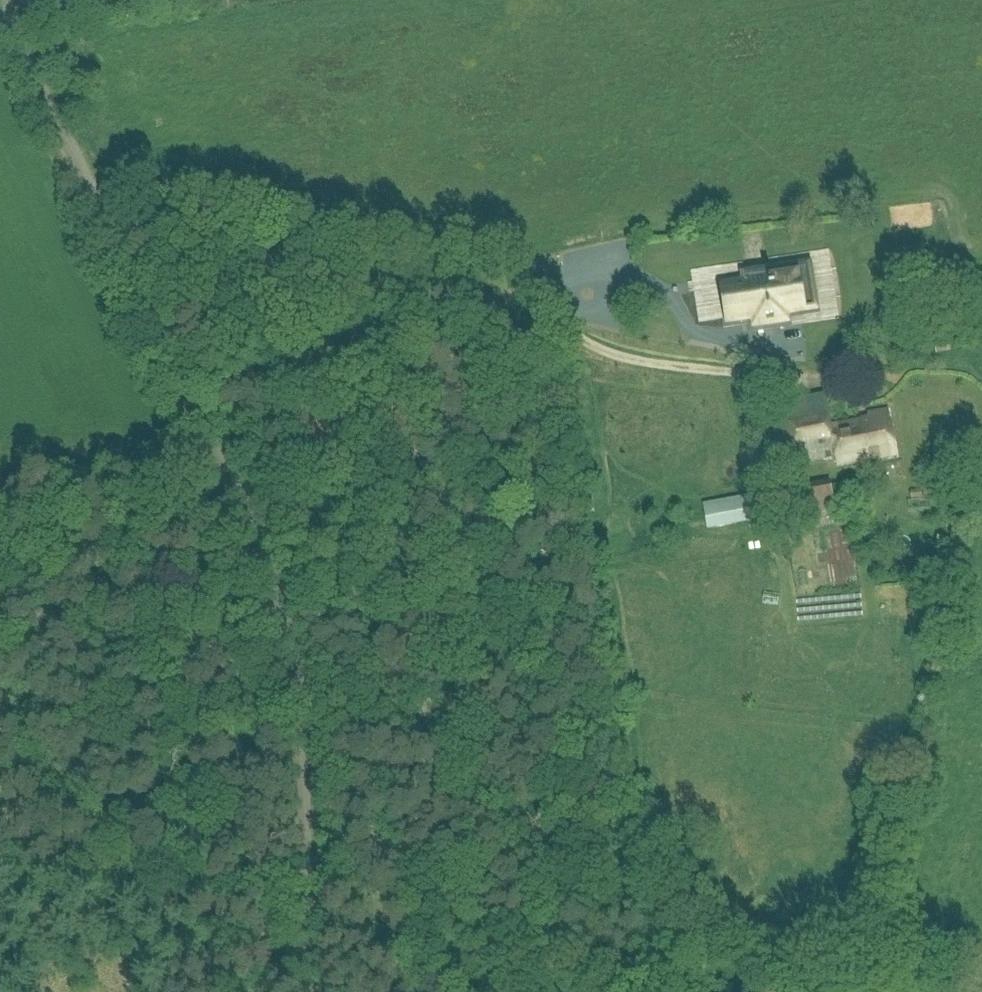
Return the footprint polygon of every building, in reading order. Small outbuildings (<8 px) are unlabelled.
[(798,269),(794,269),(744,276),(745,285),(724,288),(729,323),(754,319),(755,327),(787,323),(786,314),(800,312),(804,312),(798,269)] [(177,416),(168,399),(157,404),(166,422),(177,416)] [(829,427),(824,399),(783,406),(787,427),(775,429),(780,463),(795,460),(796,465),(834,459),(835,466),(895,456),(888,411),(866,415),(867,420),(829,427)] [(835,510),(831,485),(783,492),(787,517),(835,510)] [(926,493),(914,499),(919,511),(931,505),(926,493)] [(707,527),(763,518),(758,499),(703,508),(707,527)] [(870,623),(869,606),(808,611),(810,628),(870,623)]
